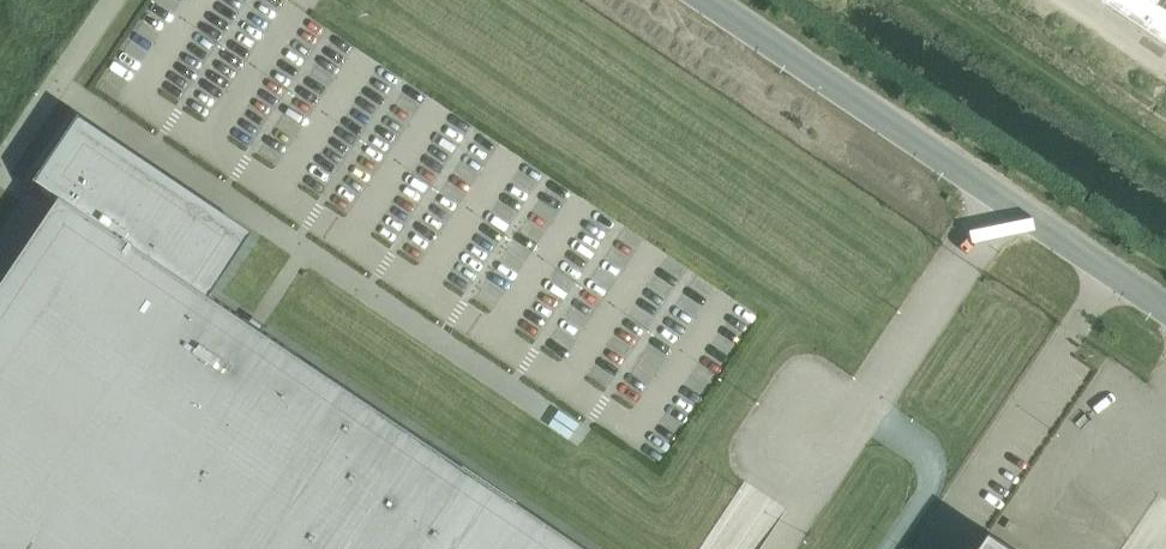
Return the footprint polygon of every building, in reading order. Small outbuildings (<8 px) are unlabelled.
[(1165,43),(1165,0),(1102,0),(1165,43)] [(209,295),(247,236),(74,120),(34,178),(60,195),(0,284),(0,548),(587,548),(209,295)] [(988,532),(976,548),(1013,548),(988,532)]
